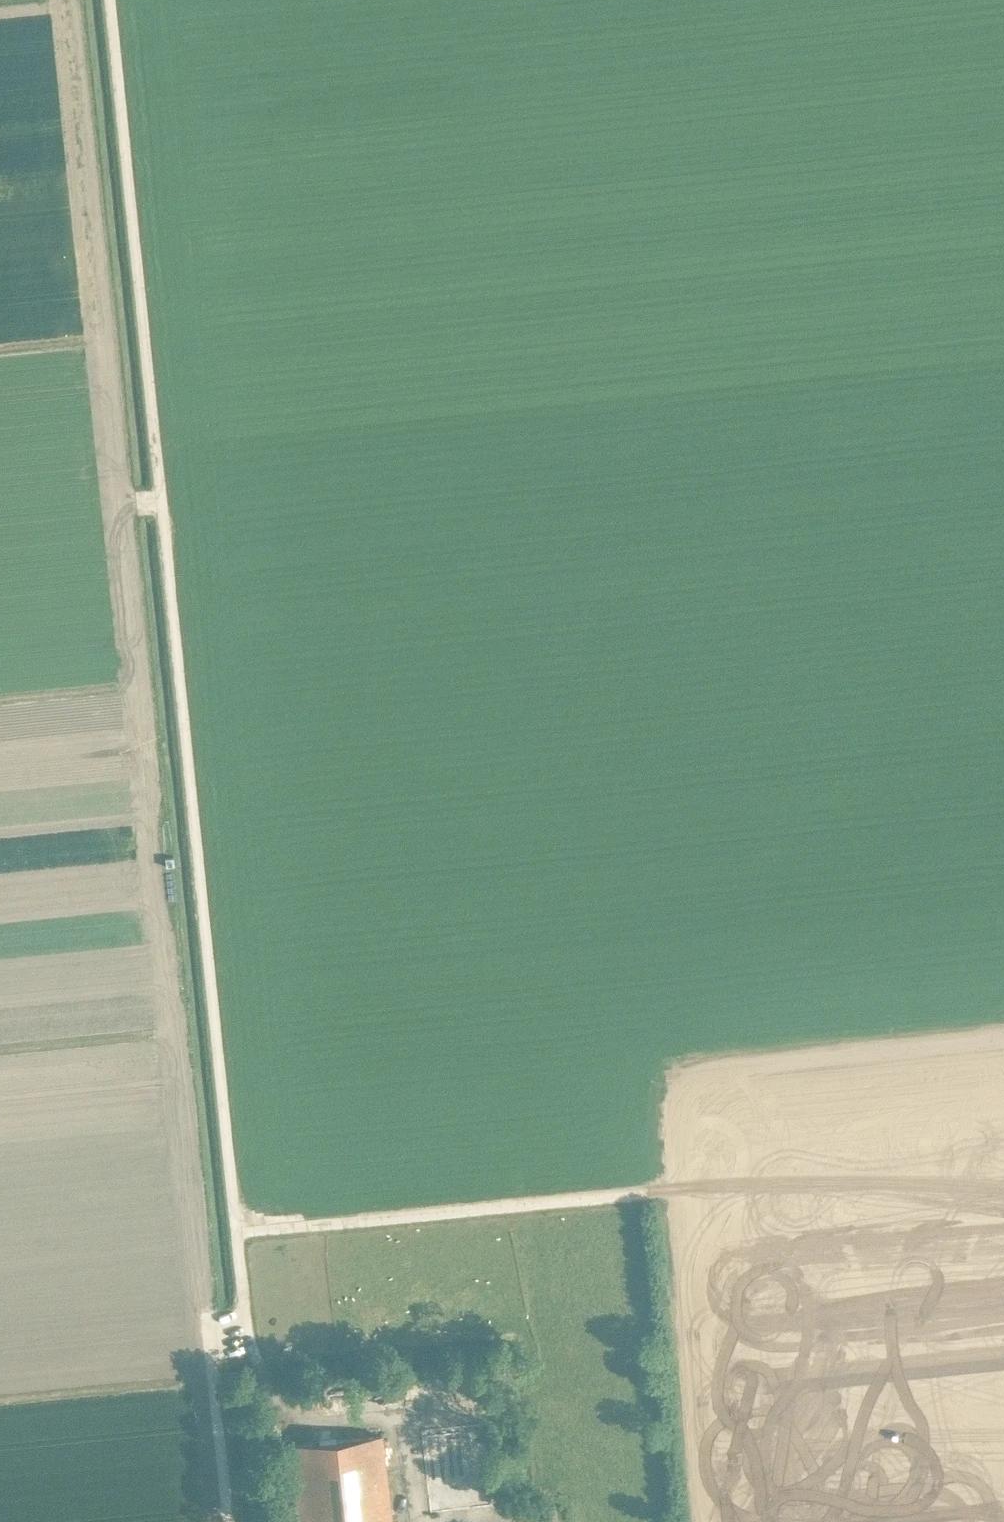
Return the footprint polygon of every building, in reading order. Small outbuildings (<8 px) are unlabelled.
[(465,1412),(407,1416),(413,1502),(471,1499),(465,1412)] [(380,1517),(376,1505),(377,1489),(371,1467),(372,1441),(367,1423),(314,1420),(286,1428),(289,1440),(289,1450),(276,1453),(280,1466),(279,1476),(282,1486),(281,1500),(284,1509),(284,1515),(285,1521),(379,1521),(380,1517)]
